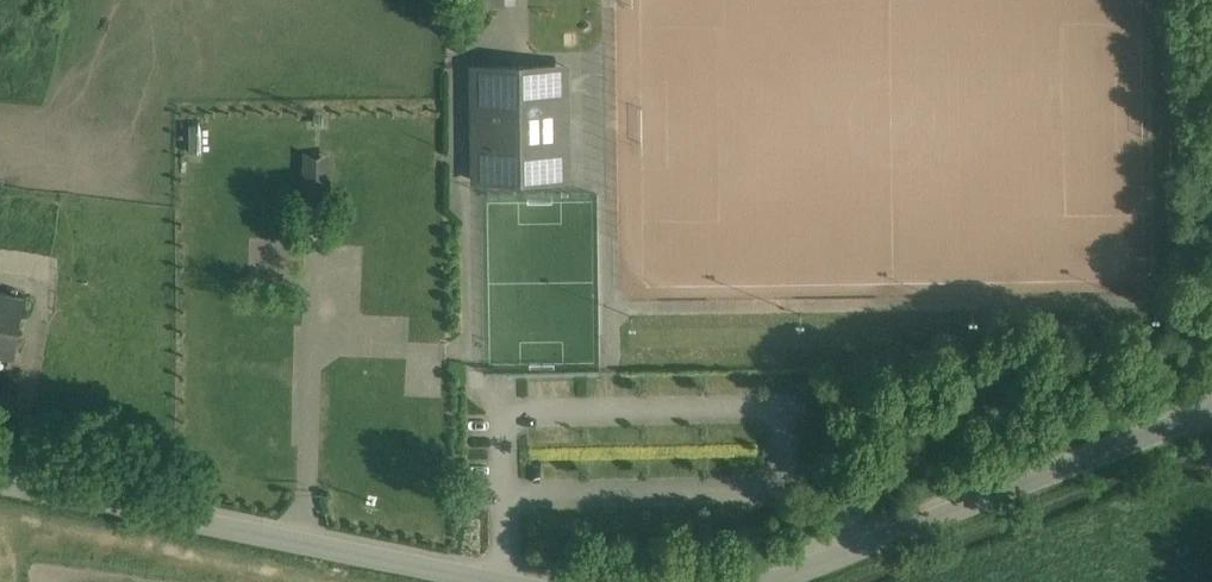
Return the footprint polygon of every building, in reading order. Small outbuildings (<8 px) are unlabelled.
[(568,66),(473,68),(475,181),(570,179),(568,66)] [(203,125),(189,125),(190,153),(203,153),(203,125)] [(329,158),(307,157),(306,205),(328,206),(329,158)] [(0,292),(0,350),(15,353),(25,296),(0,292)]
